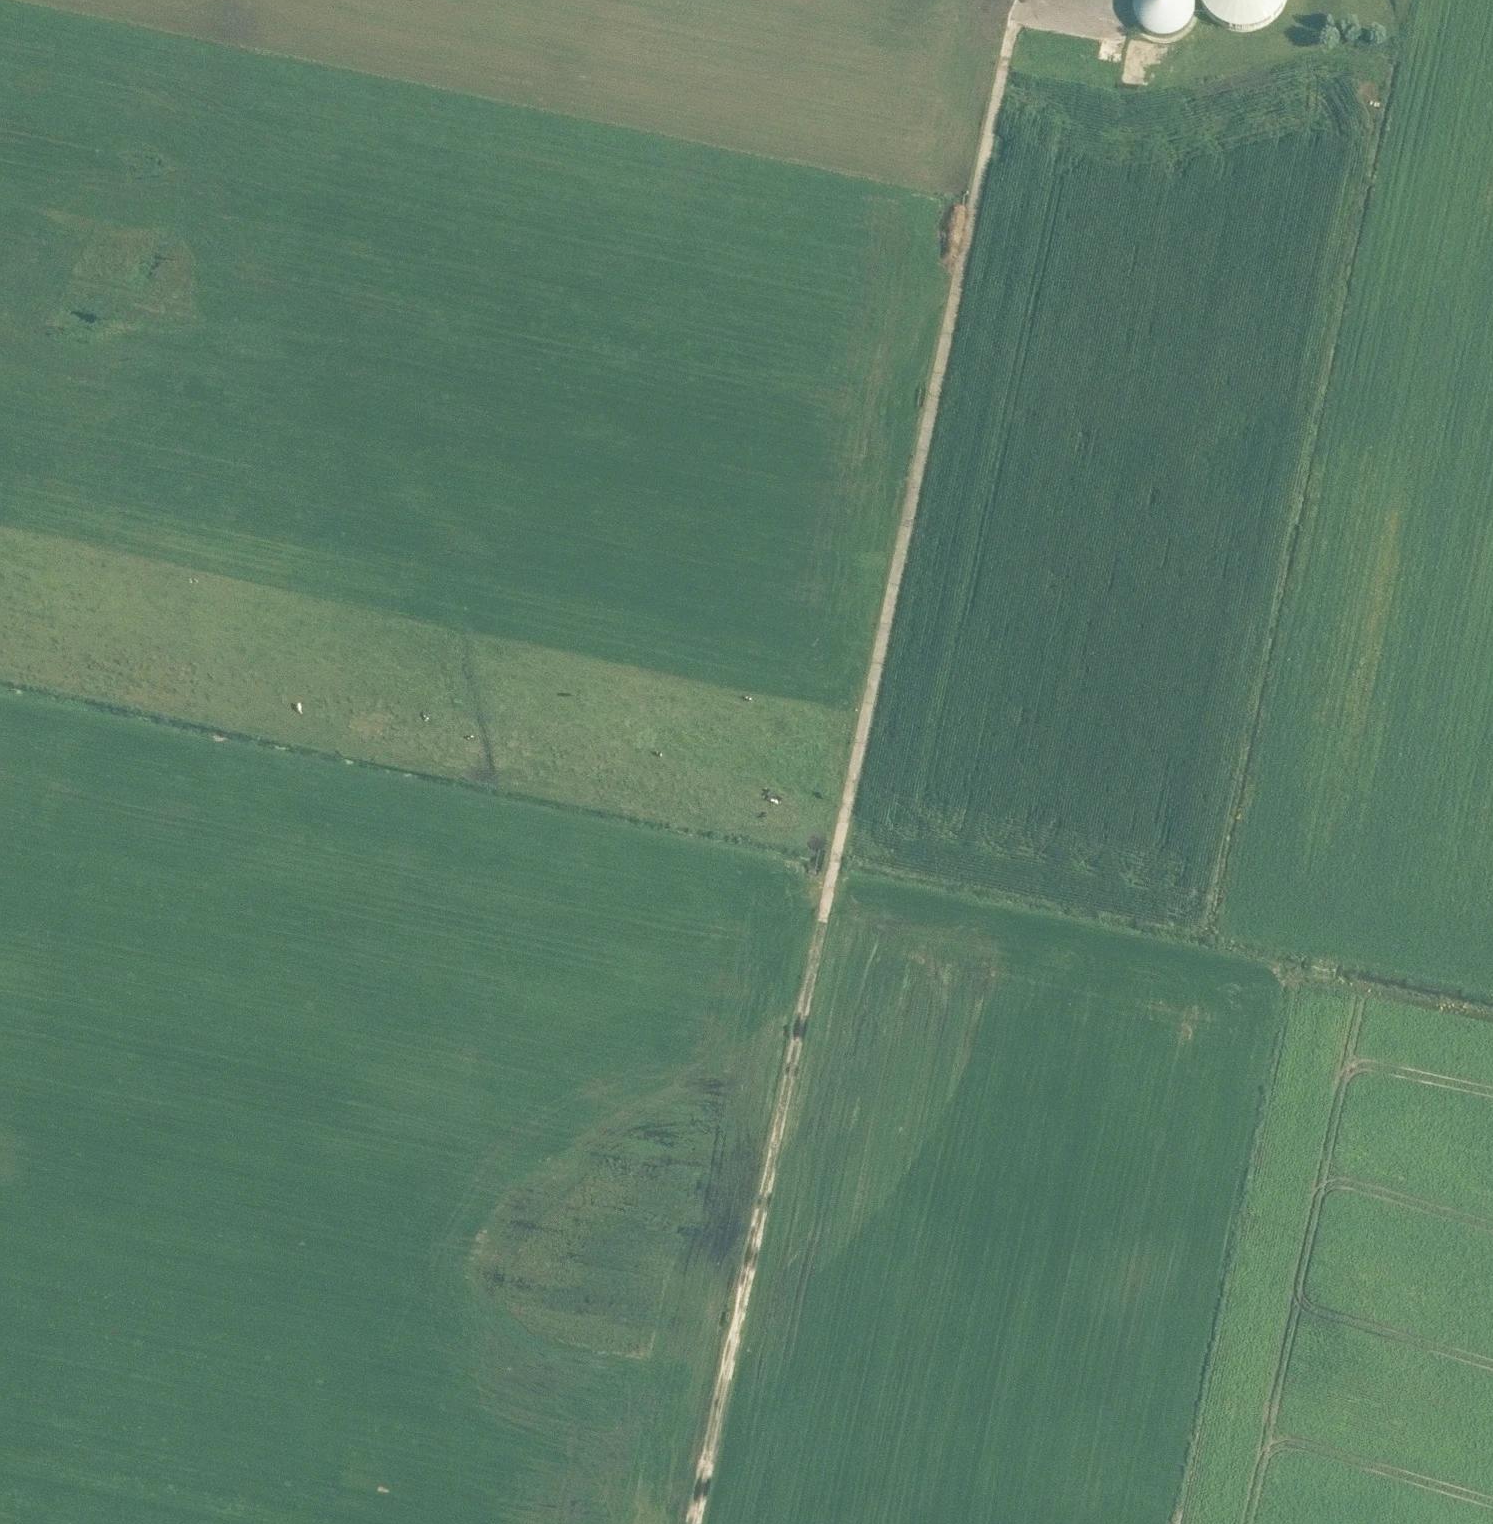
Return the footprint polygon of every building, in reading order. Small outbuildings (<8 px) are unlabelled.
[(1166,39),(1177,36),(1185,29),(1191,20),(1194,10),(1193,0),(1131,0),(1130,1),(1130,13),(1135,24),(1143,33),(1154,38),(1166,39)] [(1246,33),(1259,29),(1271,22),(1280,12),(1285,0),(1196,0),(1200,11),(1209,21),(1220,28),(1233,32),(1246,33)]
